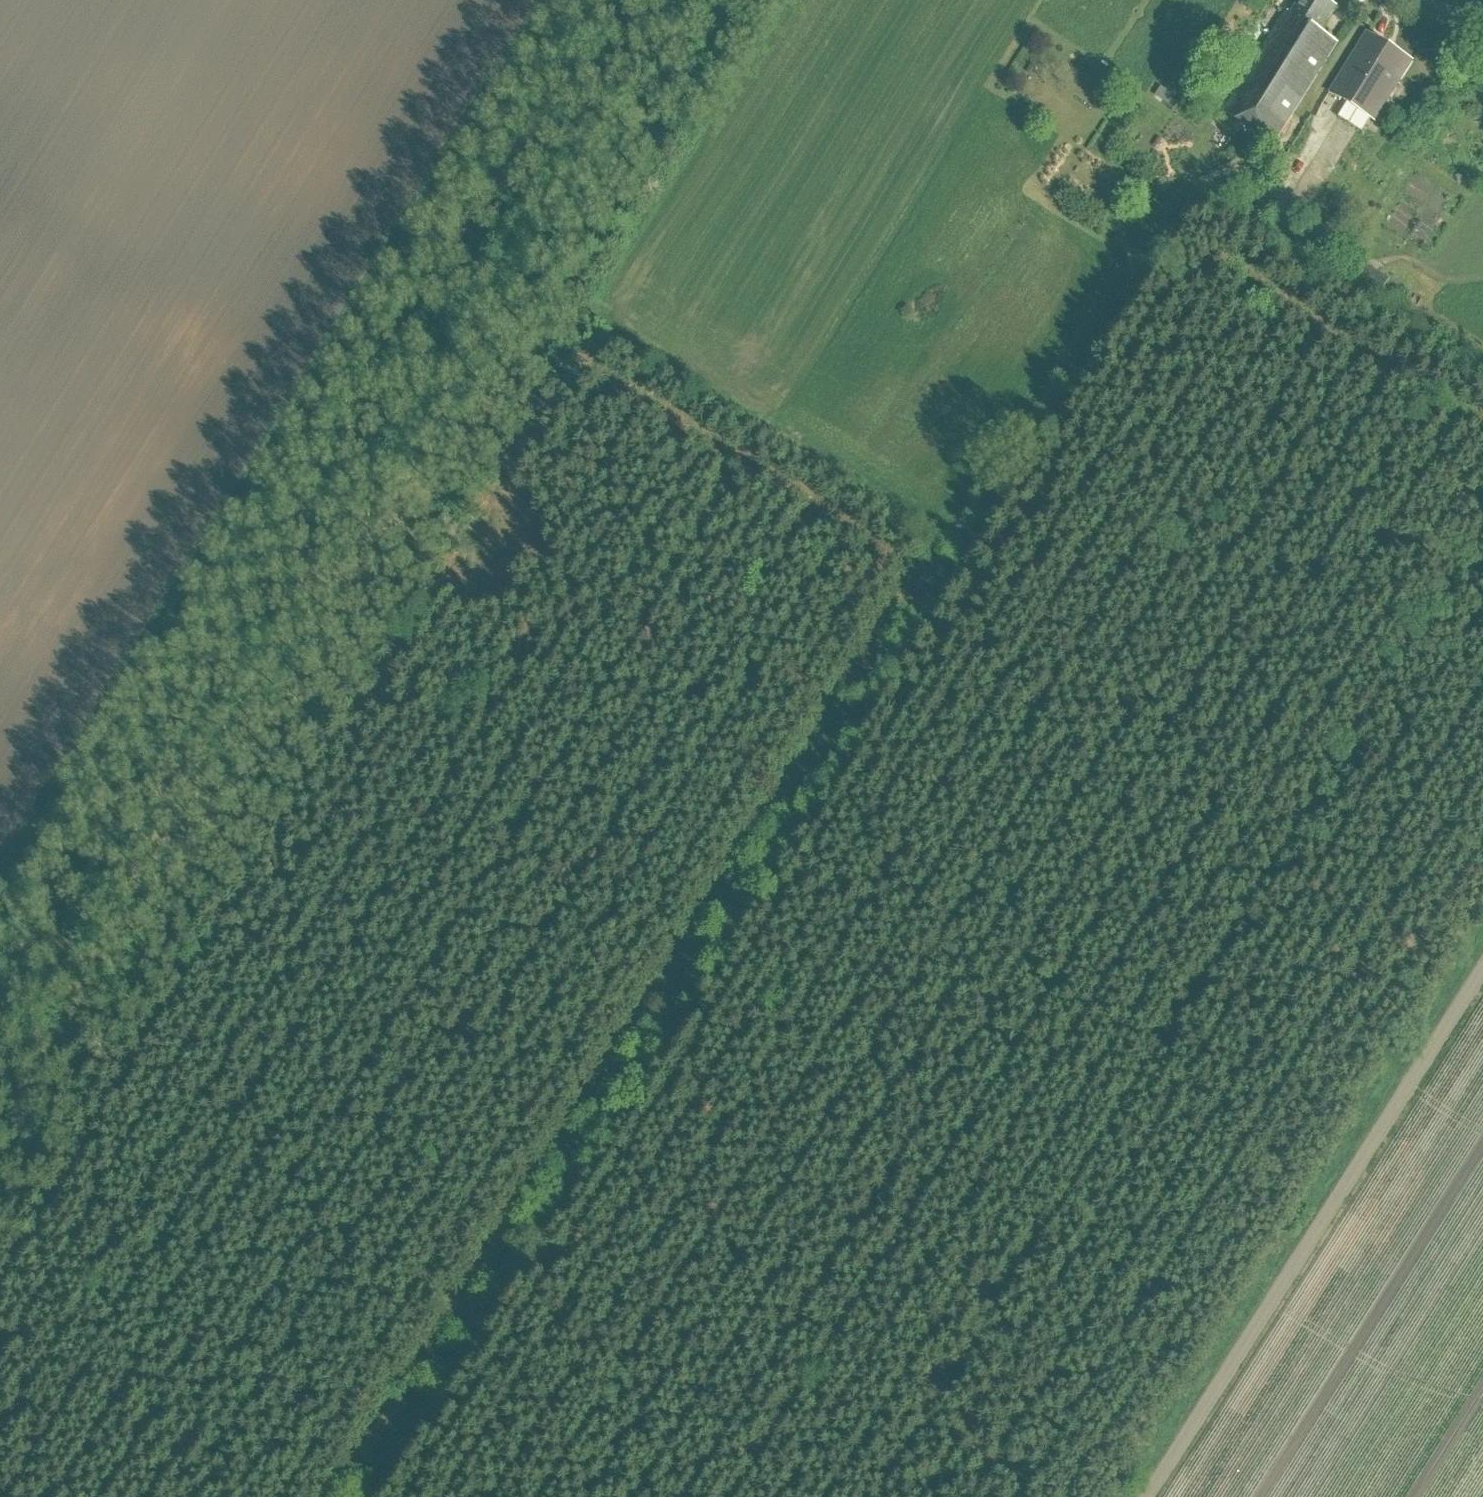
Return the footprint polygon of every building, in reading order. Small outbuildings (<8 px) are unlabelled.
[(1336,8),(1323,0),(1299,0),(1290,14),(1284,10),(1222,111),(1273,142),(1335,42),(1320,33),(1336,8)] [(1377,121),(1412,63),(1363,33),(1329,91),(1377,121)] [(1174,96),(1161,87),(1155,96),(1169,105),(1174,96)] [(1180,217),(1189,223),(1199,208),(1189,202),(1180,217)]
